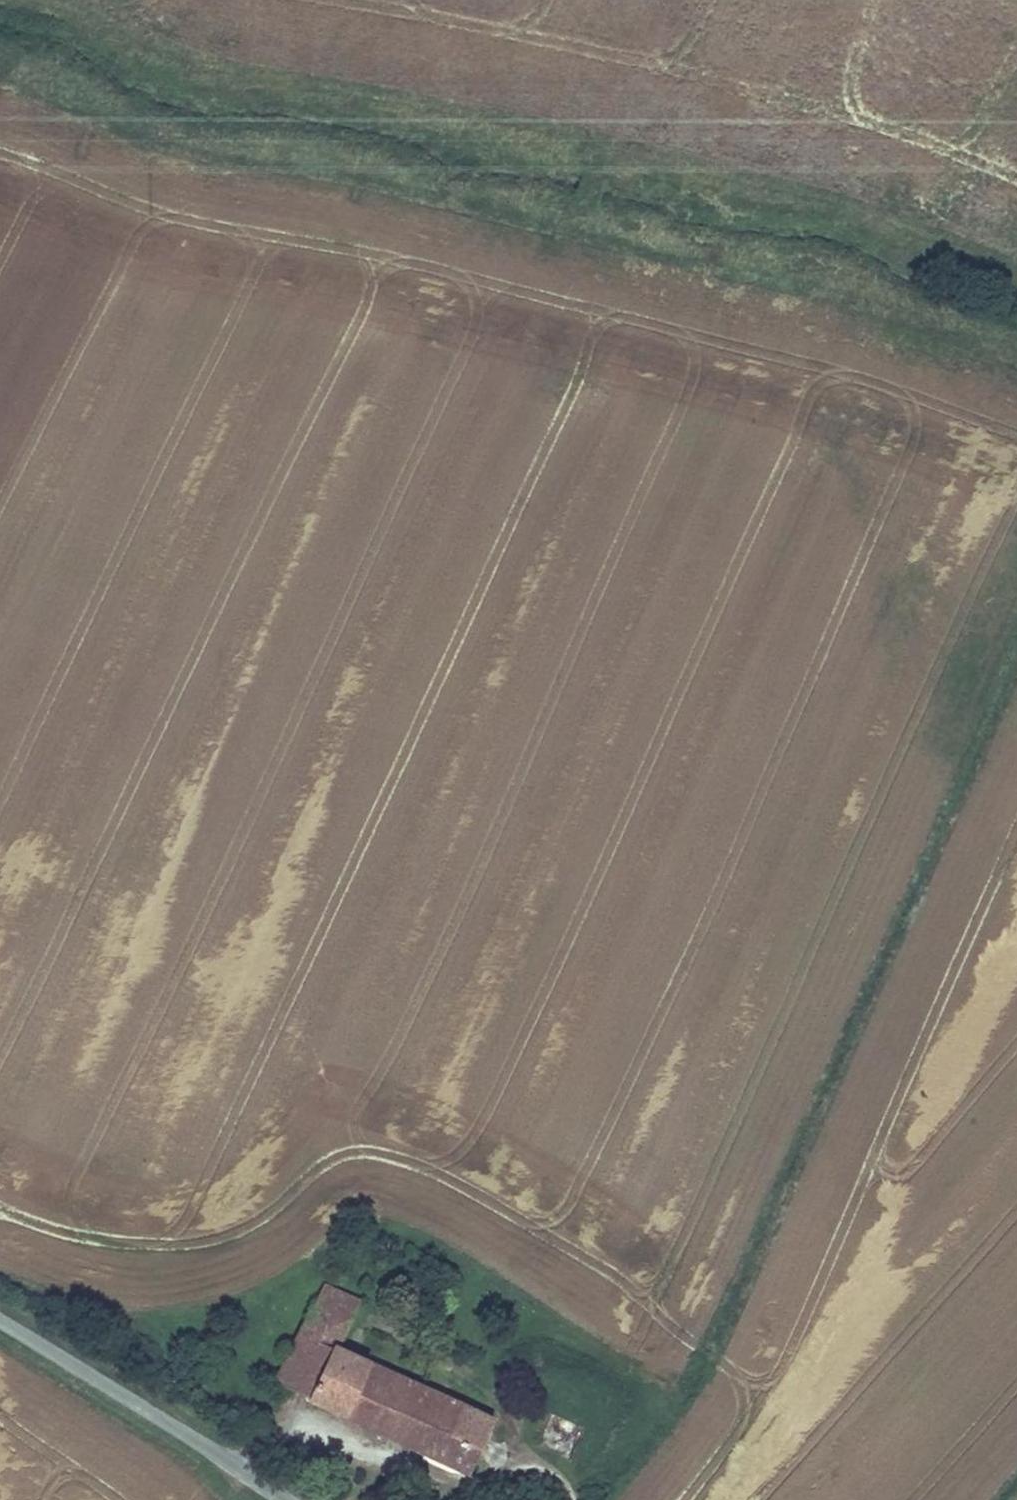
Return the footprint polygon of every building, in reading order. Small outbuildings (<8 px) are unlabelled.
[(278,1382),(472,1472),(495,1420),(463,1406),(398,1376),(336,1348),(357,1301),(321,1285),(278,1382)] [(398,1376),(463,1406),(471,1386),(407,1358),(398,1376)]
